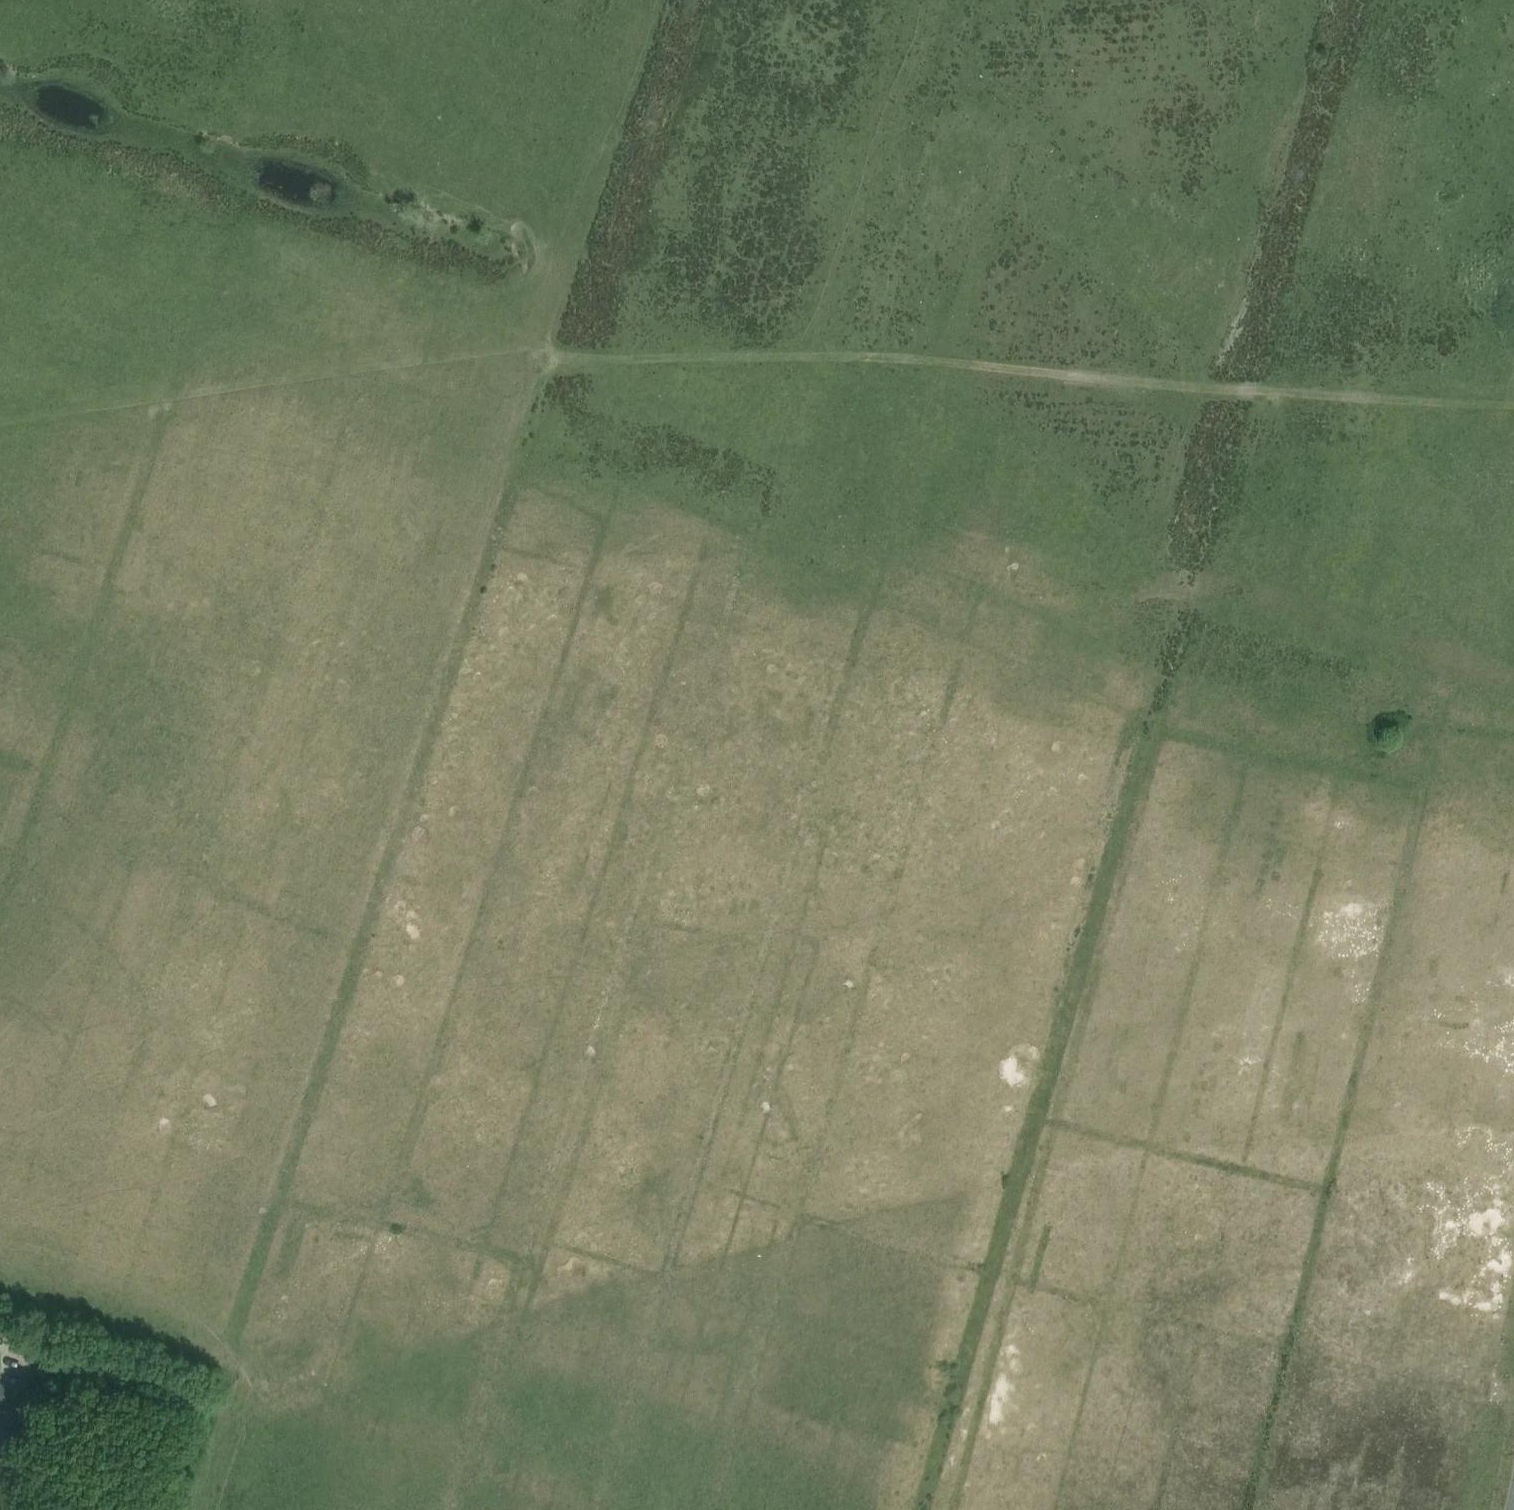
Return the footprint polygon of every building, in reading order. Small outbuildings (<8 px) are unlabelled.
[(0,1383),(0,1410),(8,1413),(16,1389),(0,1383)]
